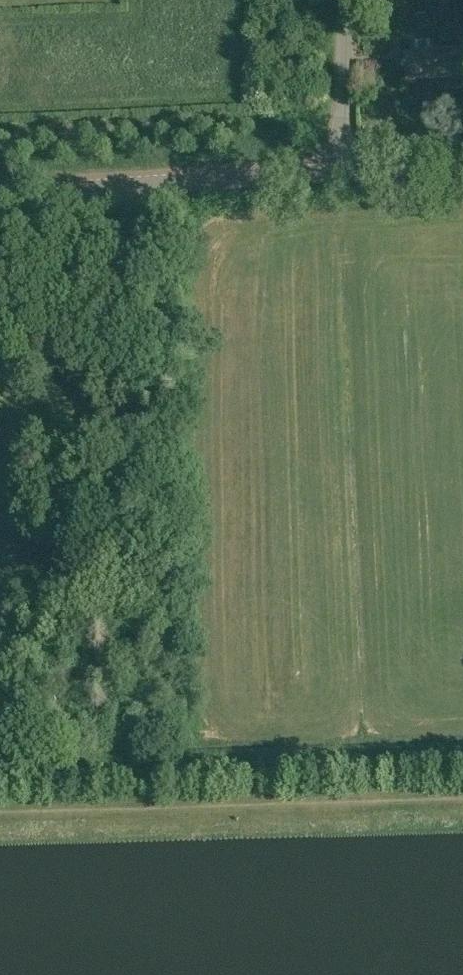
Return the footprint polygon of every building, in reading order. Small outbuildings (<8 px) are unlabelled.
[(440,29),(451,28),(449,0),(438,0),(440,29)] [(416,16),(417,30),(426,30),(425,15),(416,16)] [(436,55),(438,81),(462,80),(462,36),(459,37),(460,53),(436,55)] [(404,57),(406,84),(438,81),(436,55),(404,57)]
